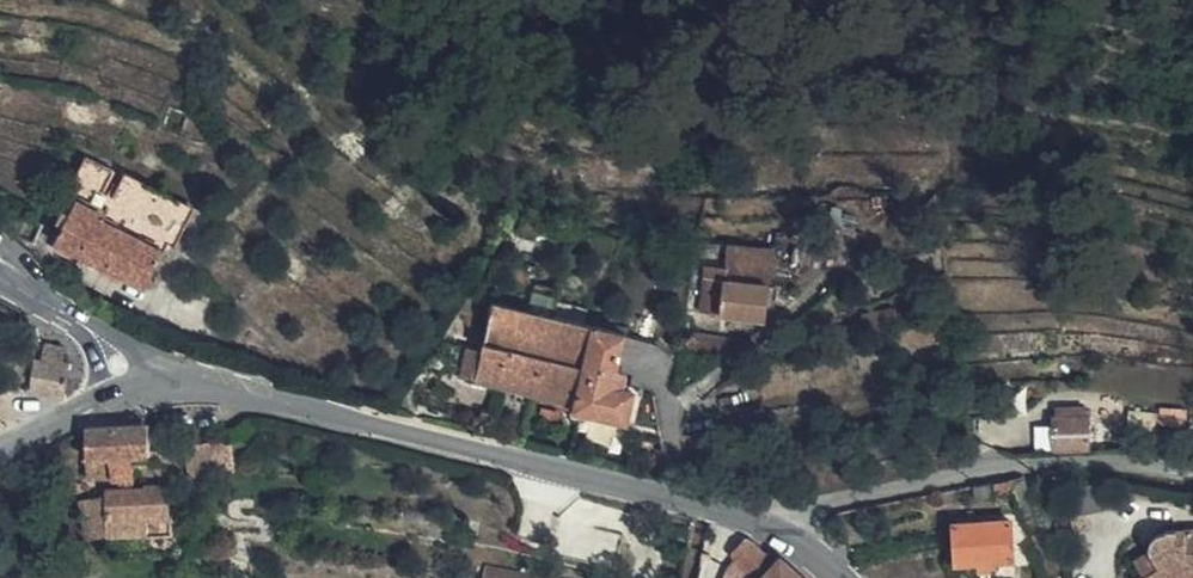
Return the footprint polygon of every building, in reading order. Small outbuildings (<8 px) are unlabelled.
[(125,174),(113,197),(105,213),(77,199),(56,240),(148,286),(187,203),(125,174)] [(820,269),(825,241),(807,238),(804,249),(792,247),(790,265),(820,269)] [(725,261),(724,265),(724,279),(770,283),(773,265),(725,261)] [(724,279),(724,265),(707,264),(704,311),(766,318),(770,283),(724,279)] [(494,304),(484,351),(477,378),(576,402),(574,408),(629,421),(636,390),(625,388),(614,385),(618,369),(625,334),(494,304)] [(730,355),(742,342),(694,333),(692,349),(730,355)] [(8,347),(0,344),(0,367),(8,347)] [(46,345),(42,359),(62,362),(65,348),(46,345)] [(477,378),(484,351),(466,347),(460,374),(477,378)] [(62,362),(42,359),(39,359),(31,392),(63,398),(69,363),(62,362)] [(628,372),(618,369),(614,385),(625,388),(628,372)] [(1087,413),(1087,405),(1056,407),(1056,414),(1052,415),(1054,452),(1092,450),(1091,414),(1087,413)] [(89,425),(87,426),(90,479),(136,477),(134,455),(152,455),(150,423),(89,425)] [(236,469),(231,437),(183,446),(188,477),(236,469)] [(68,501),(72,516),(152,511),(153,511),(153,509),(152,485),(133,486),(133,490),(92,492),(92,495),(68,501)] [(152,511),(72,516),(75,535),(136,531),(135,515),(136,515),(152,515),(153,511),(152,511)] [(135,515),(136,531),(136,534),(167,533),(168,533),(168,511),(153,511),(152,515),(136,515),(135,515)] [(1074,531),(1071,518),(1057,520),(1062,540),(1070,538),(1074,531)] [(977,565),(993,564),(1014,563),(1012,520),(952,524),(954,566),(977,565)] [(1176,527),(1177,531),(1162,532),(1153,537),(1151,542),(1149,551),(1134,560),(1144,576),(1140,577),(1192,577),(1192,527),(1176,527)] [(748,537),(733,553),(760,577),(804,577),(783,558),(748,537)] [(539,571),(487,561),(484,577),(538,577),(539,571)] [(993,571),(993,564),(977,565),(977,572),(993,571)]
